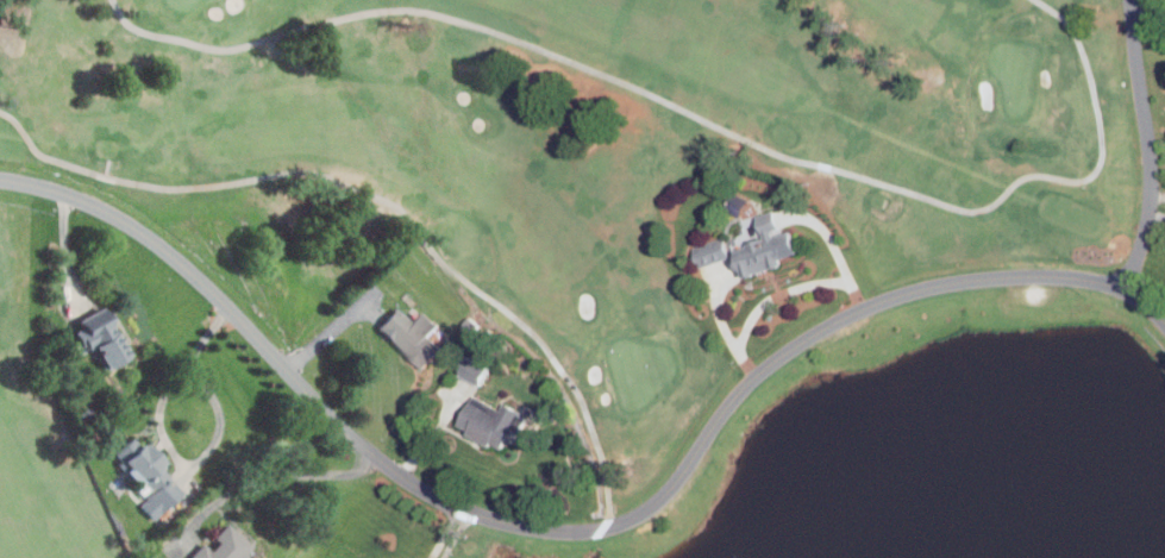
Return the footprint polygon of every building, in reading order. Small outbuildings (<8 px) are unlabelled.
[(741,275),(779,262),(777,256),(795,250),(788,230),(771,234),(770,228),(777,226),(771,209),(753,215),(760,236),(744,242),(745,244),(732,249),(741,275)] [(690,247),(720,237),(726,255),(696,265),(690,247)] [(101,302),(130,352),(105,366),(93,345),(89,347),(84,341),(81,343),(74,328),(80,325),(76,318),(101,302)] [(378,325),(421,366),(440,347),(427,334),(436,325),(421,312),(412,321),(396,307),(378,325)] [(492,367),(471,355),(460,374),(482,386),(492,367)] [(502,400),(519,409),(518,412),(525,415),(520,425),(526,428),(518,441),(506,435),(500,446),(487,439),(486,443),(464,432),(466,427),(457,422),(472,394),(499,407),(502,400)] [(143,440),(161,458),(156,463),(182,490),(154,518),(139,503),(148,496),(145,494),(150,489),(114,452),(131,435),(139,444),(143,440)] [(245,556),(248,557),(191,557),(189,557),(203,540),(207,543),(227,520),(252,543),(245,550),(245,556)]
